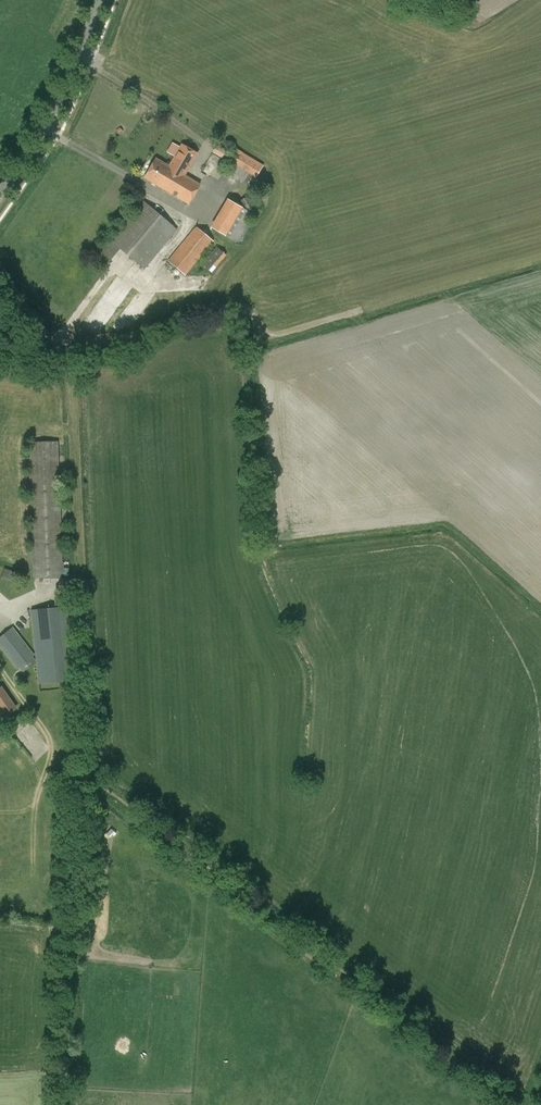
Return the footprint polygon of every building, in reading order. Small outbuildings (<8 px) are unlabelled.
[(182,144),(169,166),(184,175),(197,153),(182,144)] [(216,144),(212,153),(222,158),(227,150),(216,144)] [(225,172),(242,182),(244,181),(248,184),(252,176),(255,178),(263,165),(235,147),(226,160),(231,163),(225,172)] [(184,175),(169,166),(156,159),(144,177),(188,204),(200,185),(184,175)] [(256,203),(250,193),(240,200),(247,209),(256,203)] [(227,198),(210,227),(237,242),(254,214),(227,198)] [(177,229),(142,199),(90,262),(101,271),(120,249),(144,269),(177,229)] [(167,260),(186,275),(214,240),(195,225),(167,260)] [(216,246),(201,264),(212,273),(227,255),(216,246)] [(27,442),(33,579),(63,578),(57,441),(27,442)] [(18,572),(5,568),(1,579),(14,583),(18,572)] [(30,609),(35,655),(38,684),(75,680),(66,599),(54,600),(55,606),(30,609)] [(35,655),(12,627),(0,637),(0,648),(17,669),(35,655)] [(4,718),(17,709),(1,687),(0,688),(0,721),(4,718)]
